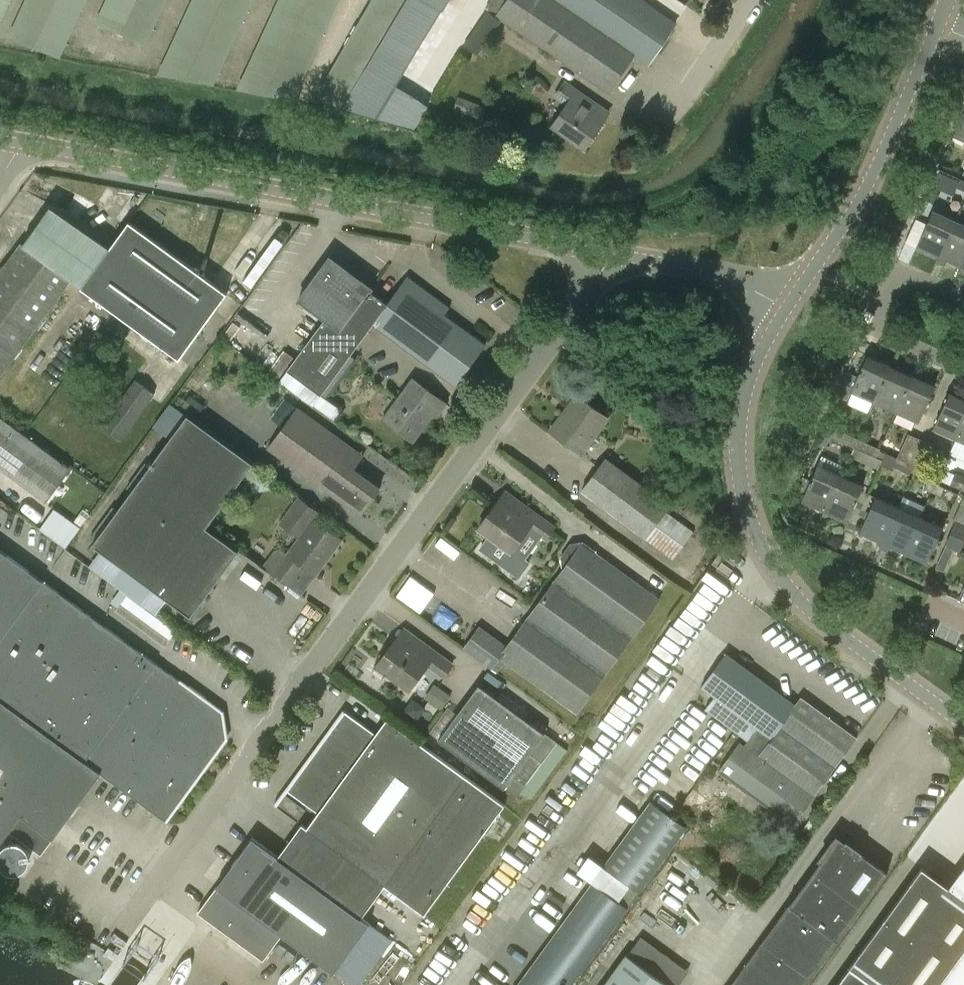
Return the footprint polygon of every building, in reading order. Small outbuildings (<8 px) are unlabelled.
[(17,0),(0,0),(0,28),(5,30),(17,0)] [(10,35),(62,57),(86,0),(25,0),(10,35)] [(148,43),(166,0),(106,0),(97,21),(148,43)] [(214,89),(251,0),(189,0),(161,67),(214,89)] [(243,86),(296,106),(336,0),(275,0),(243,86)] [(403,7),(434,26),(440,15),(416,0),(407,0),(403,7)] [(449,0),(426,0),(443,10),(449,0)] [(608,92),(634,54),(634,53),(634,52),(558,0),(507,0),(497,15),(608,92)] [(644,0),(558,0),(634,52),(634,53),(634,54),(635,52),(649,62),(677,22),(644,0)] [(403,7),(397,18),(428,36),(434,26),(403,7)] [(397,18),(390,28),(421,47),(428,36),(397,18)] [(390,28),(384,39),(415,58),(421,47),(390,28)] [(482,36),(472,30),(463,44),(472,51),(482,36)] [(384,39),(378,50),(409,68),(415,58),(384,39)] [(372,59),(403,77),(409,68),(378,50),(372,59)] [(367,68),(397,85),(403,77),(372,59),(367,68)] [(343,108),(396,123),(412,95),(397,85),(367,68),(343,108)] [(552,134),(566,143),(570,138),(584,147),(602,121),(587,111),(594,102),(564,81),(554,95),(569,105),(554,127),(556,128),(552,134)] [(428,104),(412,95),(396,123),(414,128),(428,104)] [(953,137),(963,142),(963,113),(953,137)] [(963,204),(963,179),(961,178),(951,200),(963,205),(963,204)] [(940,258),(955,222),(933,212),(916,247),(940,258)] [(228,292),(130,221),(82,288),(180,359),(228,292)] [(940,258),(937,263),(944,266),(947,261),(962,268),(963,262),(963,226),(955,222),(940,258)] [(22,243),(0,273),(0,378),(72,280),(22,243)] [(324,321),(288,370),(280,380),(318,407),(334,419),(340,412),(339,407),(322,395),(374,324),(388,303),(370,290),(372,288),(358,277),(358,272),(350,266),(345,268),(331,257),(299,300),(325,319),(324,321)] [(388,303),(374,324),(456,384),(486,343),(445,313),(449,307),(408,277),(388,303)] [(837,395),(841,397),(835,412),(841,414),(847,400),(848,400),(851,392),(873,402),(889,366),(866,356),(857,376),(848,372),(837,395)] [(889,366),(873,402),(896,412),(912,376),(889,366)] [(912,376),(896,412),(918,422),(934,386),(912,376)] [(444,401),(413,378),(383,419),(414,442),(444,401)] [(121,440),(155,393),(135,379),(102,426),(121,440)] [(963,422),(963,400),(949,393),(933,429),(956,439),(963,422)] [(609,418),(577,395),(550,432),(582,455),(609,418)] [(350,446),(298,408),(268,448),(361,516),(381,489),(341,459),(350,446)] [(189,414),(165,447),(141,480),(140,480),(93,544),(175,603),(191,615),(239,549),(206,526),(253,461),(189,414)] [(46,501),(69,469),(0,418),(0,468),(46,501)] [(853,446),(857,437),(834,427),(833,429),(825,425),(818,442),(826,446),(830,436),(853,446)] [(911,458),(920,438),(909,433),(899,453),(911,458)] [(857,437),(853,446),(855,447),(851,456),(878,468),(885,452),(879,449),(880,448),(857,437)] [(920,438),(911,458),(922,464),(932,443),(920,438)] [(911,458),(899,453),(896,460),(908,465),(911,458)] [(694,531),(667,511),(671,505),(606,457),(581,491),(673,559),(694,531)] [(911,458),(908,465),(919,471),(922,464),(911,458)] [(824,511),(840,475),(817,465),(801,501),(824,511)] [(956,472),(951,484),(963,489),(963,475),(956,472)] [(840,475),(824,511),(846,521),(862,486),(840,475)] [(932,491),(936,482),(929,479),(925,488),(932,491)] [(936,482),(932,491),(941,495),(945,486),(936,482)] [(519,578),(531,562),(514,550),(530,527),(546,539),(555,528),(506,492),(480,528),(489,535),(479,548),(519,578)] [(881,543),(898,507),(875,497),(859,533),(881,543)] [(263,564),(289,585),(303,567),(316,576),(318,574),(342,541),(314,520),(318,513),(299,499),(282,521),(301,535),(288,552),(287,554),(277,547),(263,564)] [(961,502),(954,518),(963,522),(963,504),(961,502)] [(898,507),(881,543),(879,548),(886,551),(888,546),(904,553),(920,517),(898,507)] [(943,528),(920,517),(904,553),(927,563),(943,528)] [(563,570),(507,646),(480,626),(463,648),(492,669),(501,658),(577,713),(660,600),(583,543),(584,542),(583,541),(570,543),(560,557),(563,570)] [(960,551),(946,544),(936,567),(945,571),(954,549),(960,551)] [(216,732),(219,728),(219,724),(214,721),(221,711),(0,550),(0,845),(10,831),(39,852),(62,821),(78,799),(49,778),(69,750),(100,773),(166,821),(226,739),(216,732)] [(453,664),(405,629),(377,665),(409,688),(428,663),(445,675),(453,664)] [(795,705),(725,654),(702,686),(715,696),(705,709),(748,740),(744,746),(740,743),(719,771),(792,825),(856,738),(801,697),(795,705)] [(451,695),(434,683),(425,697),(442,709),(451,695)] [(558,741),(547,733),(479,683),(452,720),(453,720),(438,739),(517,797),(542,762),(558,741)] [(290,840),(358,890),(370,874),(425,914),(505,805),(387,719),(376,734),(345,711),(287,790),(318,813),(307,828),(302,824),(290,840)] [(306,809),(286,795),(278,806),(298,821),(306,809)] [(593,882),(517,984),(572,984),(628,908),(626,907),(638,890),(640,891),(687,826),(653,801),(593,882)] [(358,890),(290,840),(279,857),(253,838),(196,912),(260,957),(278,932),(335,973),(336,972),(351,984),(355,984),(392,939),(346,906),(358,890)] [(731,984),(806,984),(886,874),(838,839),(731,984)] [(837,984),(963,984),(963,870),(963,869),(949,887),(921,867),(850,966),(850,967),(837,984)] [(627,955),(625,953),(602,984),(678,984),(689,970),(641,935),(627,955)]
